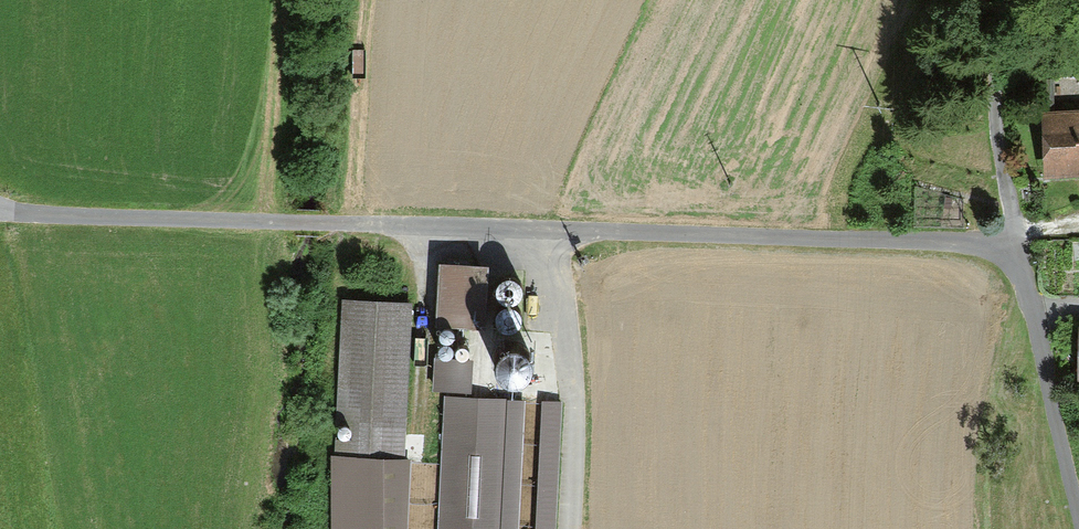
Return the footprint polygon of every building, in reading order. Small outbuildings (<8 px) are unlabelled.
[(1054,166),(1078,167),(1078,109),(1055,108),(1054,166)] [(485,267),(438,266),(436,328),(483,330),(485,267)] [(404,454),(413,297),(342,294),(334,449),(404,454)] [(433,391),(472,392),(473,362),(434,360),(433,391)] [(440,528),(520,528),(526,402),(446,398),(440,528)] [(536,528),(556,528),(562,401),(542,401),(536,528)] [(334,449),(333,528),(408,528),(411,455),(404,454),(334,449)]
